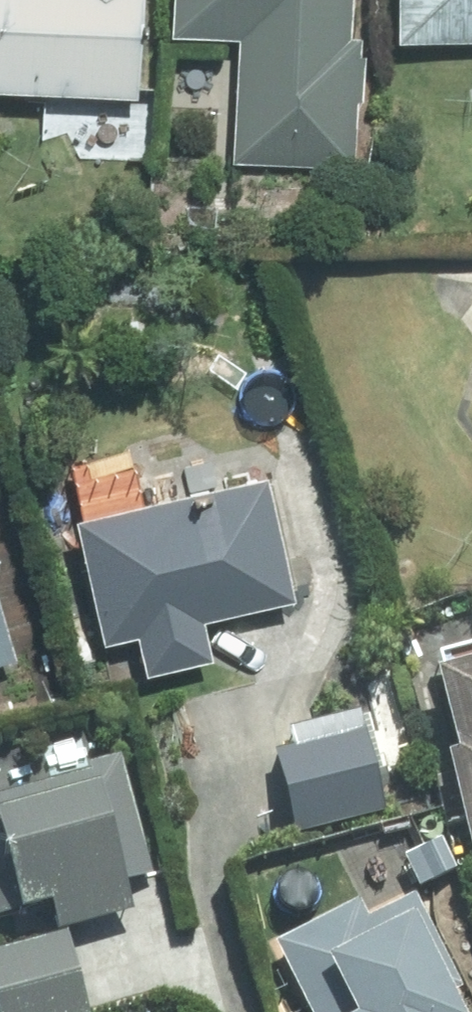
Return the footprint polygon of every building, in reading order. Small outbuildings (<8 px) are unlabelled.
[(160,0),(0,0),(0,80),(156,86),(160,0)] [(370,0),(175,0),(174,27),(246,30),(241,163),(363,168),(370,0)] [(406,34),(471,36),(471,0),(407,0),(406,34)] [(206,612),(308,587),(276,461),(91,506),(122,634),(142,629),(154,674),(218,658),(206,612)] [(25,653),(0,568),(0,660),(25,653)] [(443,653),(471,787),(471,647),(443,653)] [(369,709),(281,736),(315,848),(403,821),(369,709)] [(19,848),(34,906),(59,900),(66,925),(143,906),(108,765),(0,792),(0,853),(19,848)] [(426,891),(387,908),(380,891),(280,935),(313,1011),(471,1011),(471,999),(426,891)] [(80,925),(0,948),(0,977),(10,1011),(105,1011),(80,925)]
